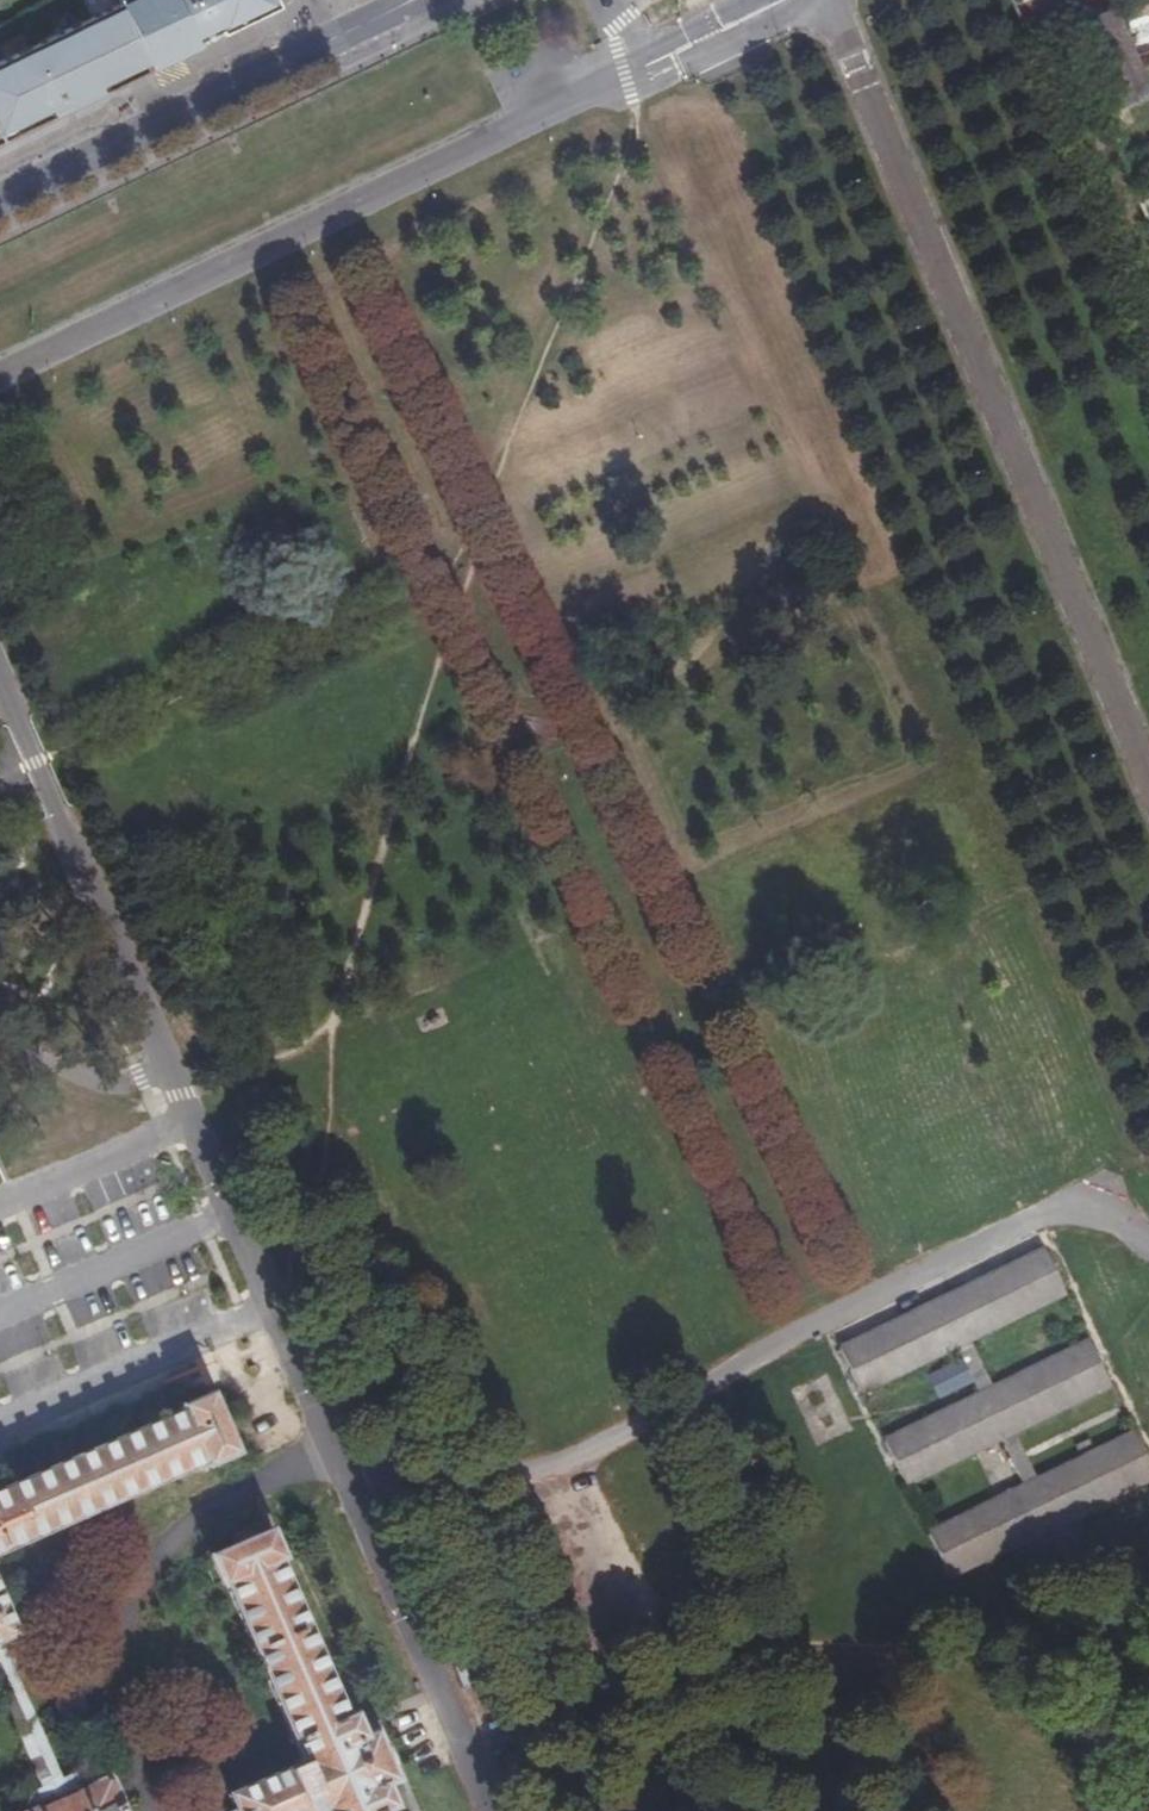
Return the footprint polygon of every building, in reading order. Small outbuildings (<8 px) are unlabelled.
[(146,66),(113,0),(110,0),(0,53),(0,136),(146,66)] [(147,65),(274,4),(273,0),(115,0),(147,65)] [(1144,95),(1107,4),(1062,23),(1064,27),(1099,113),(1100,114),(1144,95)] [(1133,56),(1141,76),(1148,74),(1148,51),(1133,56)] [(1042,1249),(939,1299),(839,1349),(862,1394),(958,1347),(979,1391),(884,1439),(906,1484),(1002,1437),(1024,1483),(929,1531),(950,1575),(1148,1477),(1148,1466),(1131,1431),(1037,1476),(1015,1430),(1109,1384),(1087,1339),(993,1385),(971,1340),(1065,1294),(1042,1249)] [(936,1399),(971,1382),(960,1358),(925,1374),(936,1399)] [(203,1457),(206,1463),(234,1451),(206,1388),(176,1401),(178,1404),(0,1482),(0,1545),(203,1457)] [(233,1810),(322,1810),(385,1810),(384,1809),(392,1805),(383,1782),(392,1778),(371,1729),(360,1732),(351,1710),(343,1711),(275,1557),(279,1554),(266,1524),(204,1551),(218,1582),(223,1581),(269,1687),(299,1756),(224,1790),(231,1806),(233,1810)] [(13,1630),(0,1600),(0,1635),(13,1630)] [(0,1643),(0,1694),(32,1767),(51,1759),(0,1643)] [(104,1775),(75,1787),(69,1770),(57,1774),(51,1759),(32,1767),(39,1783),(27,1788),(34,1806),(22,1810),(119,1810),(104,1775)]
